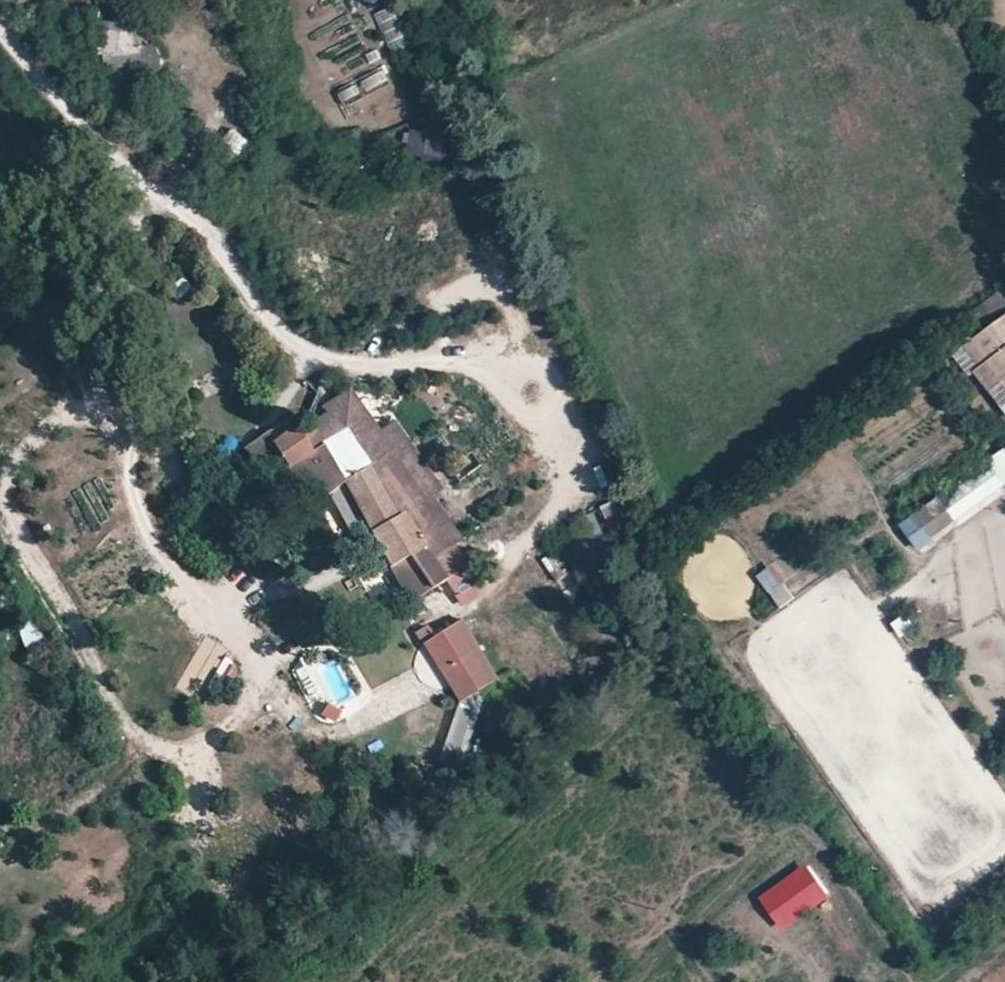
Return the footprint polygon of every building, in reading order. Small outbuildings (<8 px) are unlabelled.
[(160,73),(162,46),(141,44),(143,24),(108,20),(103,67),(160,73)] [(447,166),(442,125),(391,131),(394,153),(425,149),(427,169),(447,166)] [(239,156),(250,138),(232,127),(221,144),(239,156)] [(985,300),(999,320),(1004,315),(1004,286),(985,300)] [(968,344),(985,364),(993,359),(1004,375),(1004,315),(999,320),(968,344)] [(977,371),(1004,407),(1004,375),(993,359),(985,364),(977,371)] [(426,579),(445,606),(459,594),(433,557),(426,547),(439,538),(445,547),(459,538),(436,506),(423,515),(416,505),(426,497),(415,481),(427,474),(392,426),(380,434),(351,393),(335,405),(339,410),(329,417),(324,409),(311,418),(314,423),(300,433),(296,427),(273,444),(290,469),(295,466),(322,447),(328,443),(351,478),(344,484),(381,550),(393,571),(396,569),(412,558),(426,579)] [(295,466),(315,494),(343,475),(322,447),(295,466)] [(1004,489),(1004,448),(937,494),(956,522),(1004,489)] [(452,469),(464,484),(483,468),(472,454),(452,469)] [(920,551),(956,524),(935,497),(899,524),(920,551)] [(611,526),(623,520),(614,501),(602,507),(611,526)] [(426,547),(433,557),(445,547),(439,538),(426,547)] [(396,569),(412,589),(426,579),(412,558),(396,569)] [(780,607),(795,597),(773,564),(758,574),(780,607)] [(892,620),(899,636),(916,628),(909,612),(892,620)] [(40,616),(17,625),(25,649),(49,641),(40,616)] [(501,677),(465,620),(426,644),(462,701),(501,677)]
